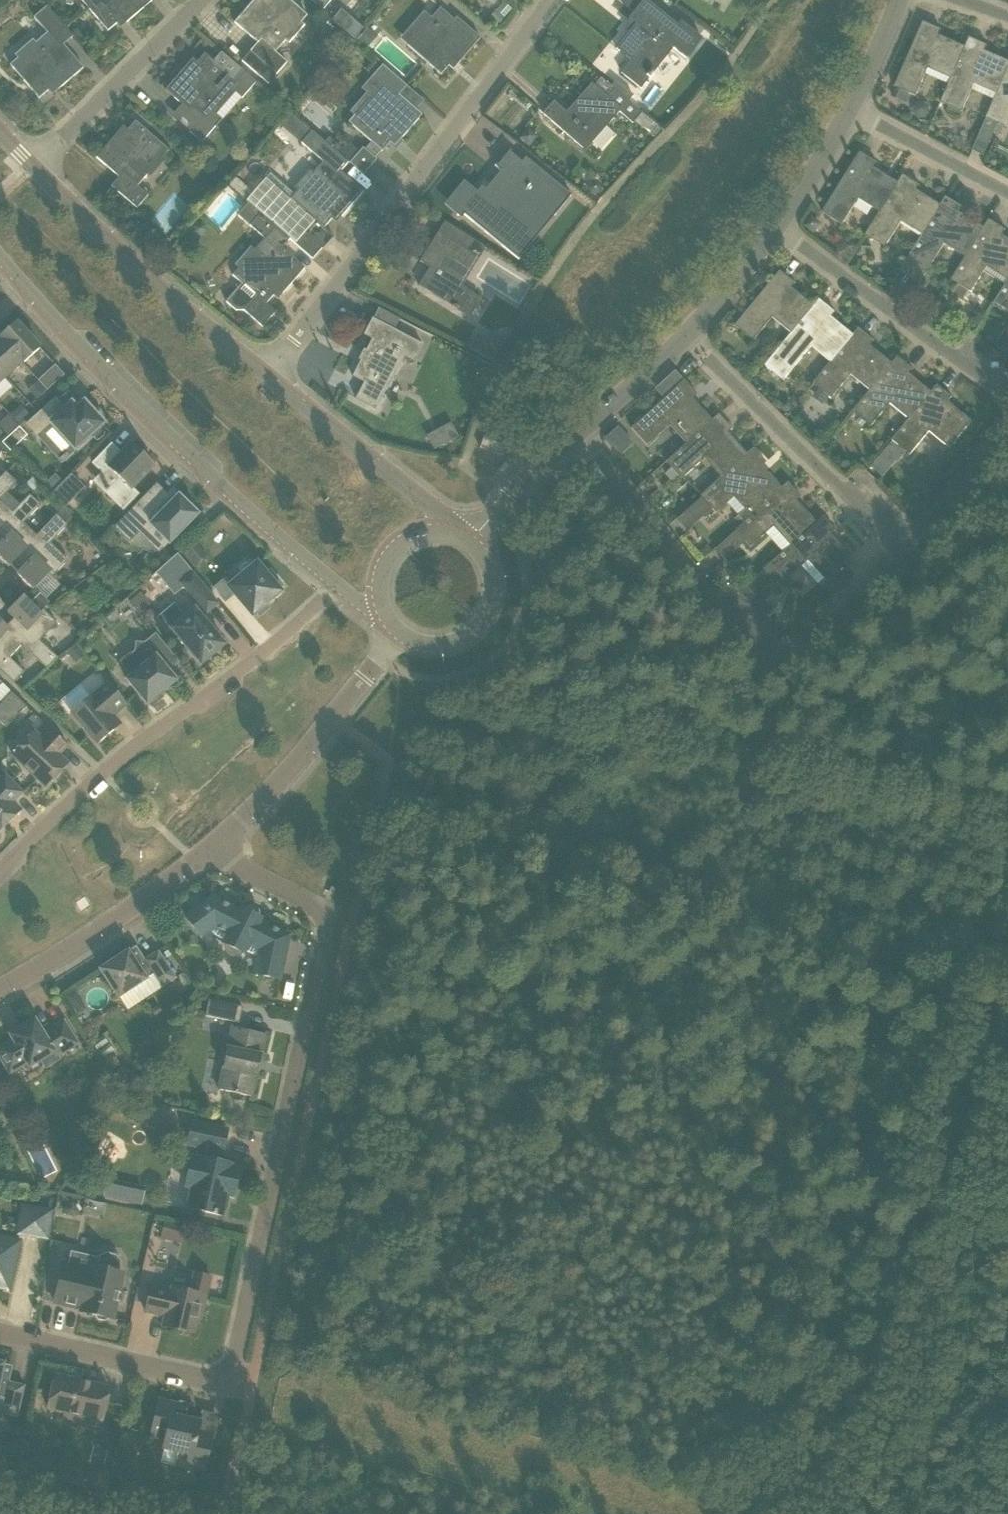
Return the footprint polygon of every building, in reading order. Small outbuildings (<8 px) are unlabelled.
[(152,0),(82,0),(108,31),(123,18),(127,22),(152,0)] [(276,74),(288,61),(276,51),(307,15),(290,0),(261,0),(260,1),(259,0),(254,0),(234,22),(257,43),(242,60),(268,83),(276,74)] [(481,2),(489,8),(492,5),(493,5),(497,0),(483,0),(481,2)] [(632,19),(626,27),(630,30),(617,48),(631,60),(621,73),(641,89),(673,49),(685,58),(702,38),(681,22),(678,26),(647,1),(648,0),(618,0),(634,12),(630,18),(632,19)] [(504,2),(496,11),(495,10),(489,17),(498,24),(503,18),(511,9),(504,2)] [(84,68),(64,45),(73,37),(46,7),(34,17),(48,33),(10,64),(39,98),(55,85),(58,89),(84,68)] [(408,45),(441,74),(454,59),(459,63),(480,38),(456,17),(454,19),(440,8),(408,45)] [(944,75),(952,79),(966,46),(932,32),(935,26),(924,21),(895,86),(910,93),(916,95),(931,62),(947,68),(944,75)] [(363,46),(374,33),(367,28),(357,40),(363,46)] [(952,79),(941,103),(962,112),(977,78),(992,84),(989,91),(998,94),(1007,70),(1007,60),(979,47),(981,42),(970,37),(966,46),(952,79)] [(242,98),(256,82),(242,70),(221,52),(214,61),(205,53),(191,69),(187,65),(165,90),(189,110),(191,108),(202,117),(189,131),(202,142),(221,120),(216,115),(235,92),(242,98)] [(422,115),(399,95),(407,86),(382,65),(372,77),(380,85),(355,116),(349,123),(382,151),(396,136),(400,140),(422,115)] [(998,94),(983,128),(994,133),(998,123),(1007,127),(1007,126),(1007,70),(998,94)] [(601,77),(595,85),(592,83),(572,106),(575,108),(569,115),(554,101),(543,113),(584,151),(620,111),(633,122),(635,121),(642,113),(628,101),(611,86),(601,77)] [(628,101),(637,92),(618,77),(611,86),(628,101)] [(906,103),(910,93),(895,86),(891,96),(906,103)] [(285,99),(280,104),(290,111),(294,106),(285,99)] [(286,131),(297,119),(291,113),(280,125),(286,131)] [(137,208),(149,195),(138,186),(169,150),(135,121),(122,136),(118,132),(96,157),(119,177),(111,186),(137,208)] [(530,146),(534,141),(532,131),(527,128),(519,138),(530,146)] [(364,191),(342,173),(350,164),(337,153),(324,142),(312,131),(302,143),(324,161),(294,195),(270,173),(246,200),(248,202),(260,212),(260,213),(289,239),(290,238),(313,259),(333,235),(324,227),(338,213),(342,216),(364,191)] [(324,142),(337,153),(341,148),(329,137),(324,142)] [(461,211),(476,224),(493,236),(499,241),(514,222),(540,243),(560,219),(525,190),(547,164),(518,141),(515,144),(497,167),(501,171),(478,199),(474,195),(461,211)] [(349,162),(363,175),(377,160),(363,147),(349,162)] [(222,158),(212,148),(203,158),(213,167),(222,158)] [(872,207),(880,212),(899,183),(884,173),(868,163),(871,158),(860,152),(823,212),(843,225),(862,193),(876,202),(872,207)] [(911,186),(914,181),(904,174),(899,183),(880,212),(866,235),(886,247),(905,216),(920,225),(916,230),(923,235),(924,235),(942,205),(911,186)] [(924,235),(923,235),(901,271),(904,273),(911,277),(920,283),(948,238),(962,246),(958,252),(966,257),(984,227),(954,208),(957,203),(947,197),(942,205),(924,235)] [(260,212),(248,202),(238,214),(249,225),(265,239),(232,275),(242,284),(226,302),(236,310),(243,310),(263,327),(276,312),(267,303),(279,289),(283,293),(305,268),(282,248),(289,239),(260,213),(260,212)] [(822,223),(812,215),(804,226),(814,233),(822,223)] [(990,261),(1003,269),(1000,275),(1007,280),(1007,237),(997,231),(1000,226),(990,219),(984,227),(966,257),(952,280),(959,284),(969,291),(972,292),(990,261)] [(194,232),(198,235),(204,234),(207,230),(206,225),(203,222),(197,223),(194,227),(194,232)] [(481,257),(480,257),(463,247),(441,234),(437,241),(434,245),(431,243),(420,261),(430,267),(419,285),(460,311),(471,292),(463,286),(481,257)] [(862,254),(872,254),(872,246),(862,246),(862,254)] [(787,283),(791,278),(781,271),(736,326),(754,341),(777,312),(790,322),(786,327),(793,333),(815,306),(803,296),(787,283)] [(911,277),(904,273),(900,280),(907,284),(911,277)] [(995,302),(1007,310),(1007,281),(995,302)] [(969,291),(959,284),(954,292),(964,299),(969,291)] [(826,356),(832,362),(854,335),(842,325),(826,312),(830,307),(820,299),(815,306),(793,333),(766,366),(784,380),(793,369),(817,340),(830,351),(826,356)] [(386,393),(405,356),(414,361),(423,344),(395,330),(400,319),(379,308),(373,318),(372,318),(364,334),(372,339),(353,376),(364,382),(356,398),(376,408),(384,392),(386,393)] [(17,323),(0,338),(23,363),(40,348),(17,323)] [(815,382),(821,387),(831,395),(833,397),(856,369),(869,379),(864,385),(871,391),(893,363),(875,349),(865,340),(869,335),(860,328),(854,335),(832,362),(815,382)] [(997,346),(1007,353),(1007,336),(1005,334),(997,346)] [(495,335),(491,341),(482,356),(491,362),(505,340),(495,335)] [(6,378),(21,363),(22,364),(23,363),(0,338),(0,371),(6,378)] [(903,414),(910,420),(933,392),(920,381),(905,368),(908,364),(899,356),(893,363),(871,391),(853,411),(871,426),(894,398),(908,408),(903,414)] [(47,390),(64,375),(55,365),(38,381),(47,390)] [(681,437),(687,444),(712,420),(688,393),(692,389),(684,380),(631,428),(647,445),(674,419),(686,432),(681,437)] [(38,382),(29,390),(37,398),(45,390),(38,382)] [(933,392),(910,420),(893,440),(911,455),(935,426),(948,437),(943,442),(950,448),(972,421),(944,397),(947,393),(938,385),(933,392)] [(818,391),(815,395),(825,403),(831,395),(821,387),(818,391)] [(55,400),(28,424),(38,436),(52,423),(78,452),(93,439),(90,436),(103,423),(100,420),(103,418),(101,412),(95,409),(92,412),(84,403),(77,410),(71,404),(64,410),(55,400)] [(781,407),(784,412),(789,412),(792,410),(793,405),(791,401),(786,400),(782,402),(781,407)] [(18,424),(26,417),(18,408),(10,415),(18,424)] [(719,414),(712,420),(687,444),(667,462),(682,479),(709,454),(720,466),(715,471),(721,477),(747,454),(722,427),(727,423),(719,414)] [(0,423),(0,427),(7,434),(17,425),(8,416),(0,423)] [(439,431),(446,443),(458,436),(452,424),(439,431)] [(633,443),(618,427),(605,439),(620,455),(633,443)] [(506,446),(483,438),(480,447),(503,455),(506,446)] [(897,461),(905,452),(893,442),(885,451),(897,461)] [(140,494),(133,487),(154,465),(131,443),(121,454),(112,445),(93,464),(103,473),(108,468),(121,480),(106,495),(123,512),(140,494)] [(747,454),(721,477),(700,496),(716,513),(743,488),(754,501),(750,505),(756,512),(781,488),(757,461),(761,457),(753,448),(747,454)] [(678,475),(671,468),(664,474),(671,481),(678,475)] [(7,472),(0,480),(0,499),(17,482),(7,472)] [(71,474),(52,494),(51,495),(65,508),(85,487),(71,474)] [(55,475),(44,485),(51,492),(62,482),(55,475)] [(26,484),(34,491),(41,484),(33,477),(26,484)] [(781,488),(756,512),(735,530),(750,547),(777,521),(789,534),(784,538),(790,545),(816,522),(792,495),(796,491),(788,482),(781,488)] [(189,527),(192,525),(189,523),(198,514),(190,507),(192,503),(193,504),(194,503),(190,500),(186,497),(182,494),(179,490),(175,487),(168,494),(157,483),(113,527),(129,543),(138,533),(144,539),(154,529),(169,543),(177,535),(180,537),(182,534),(184,532),(186,529),(189,527)] [(31,495),(14,513),(0,528),(0,558),(9,567),(14,561),(38,536),(24,523),(41,505),(31,495)] [(14,513),(0,500),(0,528),(14,513)] [(57,515),(57,516),(66,525),(73,518),(64,508),(57,515)] [(826,529),(830,525),(822,516),(816,522),(790,545),(769,564),(785,581),(813,556),(824,568),(819,573),(825,580),(851,557),(826,529)] [(17,575),(33,590),(49,573),(52,577),(65,563),(48,546),(65,528),(55,518),(38,536),(14,561),(22,569),(17,575)] [(183,554),(191,564),(205,552),(197,543),(183,554)] [(225,579),(214,589),(225,601),(234,594),(252,615),(279,592),(278,590),(282,586),(271,572),(266,576),(257,564),(231,586),(225,579)] [(728,575),(720,565),(710,573),(719,583),(728,575)] [(218,604),(193,573),(181,583),(206,614),(218,604)] [(40,612),(43,610),(49,603),(46,600),(39,593),(30,602),(37,610),(40,612)] [(57,623),(43,610),(40,613),(23,597),(8,613),(14,619),(6,626),(5,627),(23,644),(48,668),(57,658),(40,641),(57,623)] [(225,645),(195,608),(184,617),(174,605),(157,618),(168,632),(171,629),(181,641),(178,643),(186,653),(189,650),(201,665),(225,645)] [(14,683),(24,673),(9,658),(23,644),(5,627),(6,626),(0,621),(0,669),(14,683)] [(186,670),(154,632),(143,641),(134,641),(133,650),(120,661),(131,674),(125,679),(146,704),(148,702),(151,705),(162,696),(159,693),(175,679),(166,668),(176,660),(185,671),(186,670)] [(67,652),(74,660),(82,653),(76,645),(67,652)] [(126,704),(108,682),(71,713),(97,744),(116,728),(109,719),(126,704)] [(12,693),(5,701),(18,713),(25,705),(12,693)] [(12,755),(46,786),(64,768),(55,759),(68,746),(50,729),(41,738),(34,732),(12,755)] [(21,810),(13,803),(23,793),(5,774),(0,779),(0,831),(21,810)] [(239,956),(242,955),(242,953),(244,954),(245,951),(258,956),(254,974),(280,979),(289,935),(260,921),(261,919),(241,909),(240,911),(212,896),(185,916),(201,938),(211,930),(215,936),(225,941),(224,944),(225,944),(224,947),(225,951),(228,954),(232,956),(235,957),(239,956)] [(177,978),(158,950),(137,964),(128,951),(100,969),(118,997),(153,975),(162,988),(177,978)] [(77,1000),(78,994),(76,990),(67,996),(71,1004),(77,1000)] [(239,1023),(243,1007),(209,1000),(205,1016),(239,1023)] [(64,1021),(43,1034),(35,1020),(20,1029),(21,1031),(11,1037),(14,1040),(0,1049),(0,1057),(10,1073),(27,1062),(30,1067),(42,1059),(46,1066),(58,1059),(57,1056),(77,1043),(64,1021)] [(232,1027),(218,1090),(252,1097),(266,1034),(232,1027)] [(150,1077),(143,1082),(144,1090),(151,1093),(158,1088),(157,1081),(150,1077)] [(85,1119),(89,1123),(95,1122),(98,1119),(98,1112),(94,1108),(89,1108),(84,1113),(85,1119)] [(228,1129),(192,1121),(187,1145),(199,1148),(197,1158),(192,1157),(186,1187),(191,1188),(186,1208),(224,1216),(231,1183),(236,1184),(240,1167),(235,1166),(235,1165),(211,1160),(213,1150),(223,1152),(228,1129)] [(103,1195),(143,1204),(146,1192),(106,1183),(103,1195)] [(62,1208),(66,1214),(74,1216),(80,1211),(73,1201),(62,1208)] [(47,1238),(51,1211),(23,1207),(19,1233),(47,1238)] [(186,1228),(164,1223),(161,1240),(182,1245),(186,1228)] [(8,1289),(19,1241),(0,1237),(0,1287),(8,1289)] [(112,1319),(123,1274),(118,1273),(120,1261),(117,1255),(105,1252),(99,1256),(96,1268),(91,1267),(91,1270),(64,1264),(55,1302),(82,1309),(81,1312),(95,1315),(98,1320),(104,1321),(109,1318),(112,1319)] [(202,1320),(205,1307),(212,1277),(193,1272),(189,1291),(172,1287),(171,1290),(151,1285),(145,1311),(165,1316),(163,1326),(194,1333),(197,1319),(202,1320)] [(85,1423),(101,1426),(110,1388),(56,1376),(48,1408),(86,1417),(85,1423)] [(4,1398),(0,1414),(18,1418),(25,1385),(0,1379),(0,1397),(4,1398)] [(159,1399),(150,1436),(165,1440),(163,1449),(177,1452),(175,1464),(205,1470),(213,1434),(198,1430),(200,1421),(186,1418),(189,1403),(188,1403),(187,1406),(159,1399)] [(112,1469),(101,1468),(89,1473),(86,1487),(107,1492),(112,1469)] [(130,1469),(126,1474),(126,1480),(130,1485),(138,1485),(142,1480),(142,1473),(138,1469),(130,1469)]
